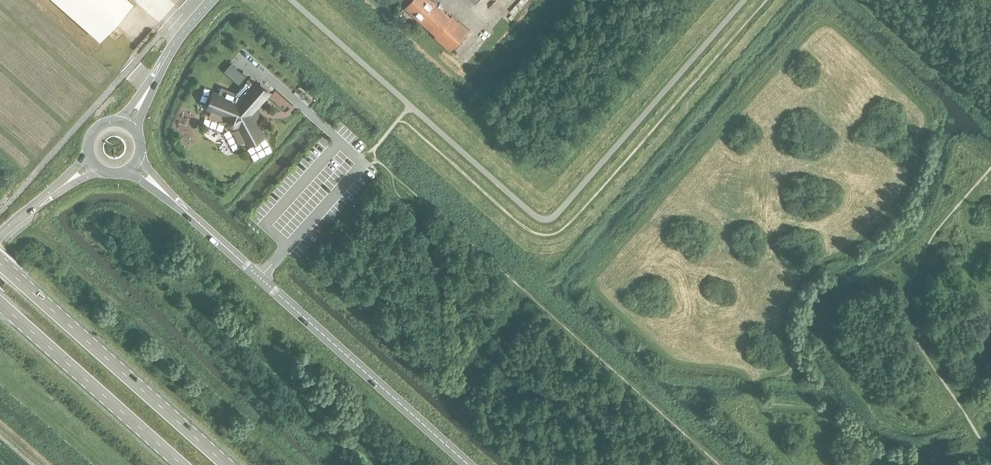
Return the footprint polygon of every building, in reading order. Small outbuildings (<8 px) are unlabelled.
[(100,40),(133,2),(131,0),(55,0),(100,40)] [(468,30),(452,16),(451,19),(430,0),(412,0),(405,7),(436,35),(435,37),(450,50),(468,30)] [(239,83),(246,76),(231,63),(224,70),(239,83)] [(238,123),(248,142),(262,134),(255,122),(253,118),(255,117),(256,115),(256,111),(256,110),(256,109),(254,108),(269,92),(257,81),(255,84),(248,78),(236,91),(221,86),(218,94),(215,93),(209,107),(229,115),(229,117),(229,119),(229,121),(230,123),(232,124),(234,124),(236,124),(238,123)] [(261,153),(272,149),(267,137),(257,141),(261,153)]
